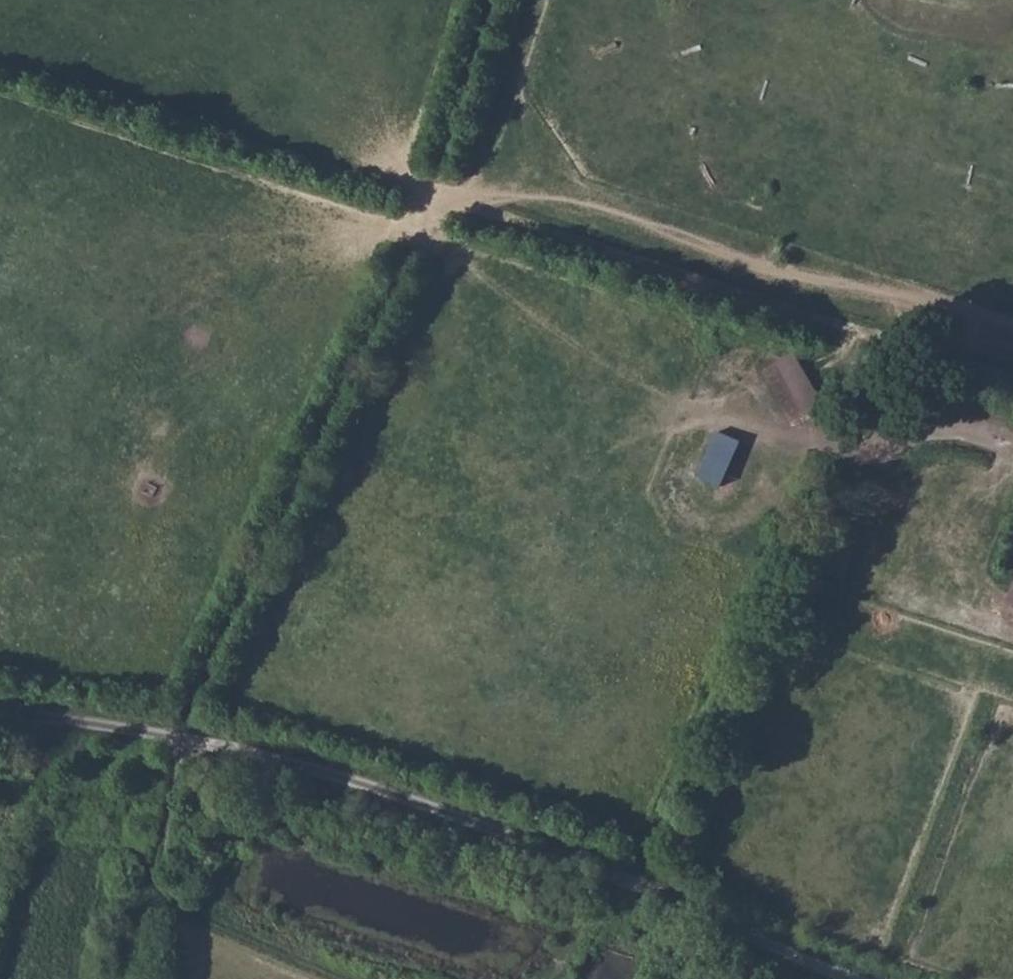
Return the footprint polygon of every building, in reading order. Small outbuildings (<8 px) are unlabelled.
[(795,350),(773,365),(804,413),(827,397),(795,350)] [(729,488),(742,439),(715,432),(702,481),(729,488)]
